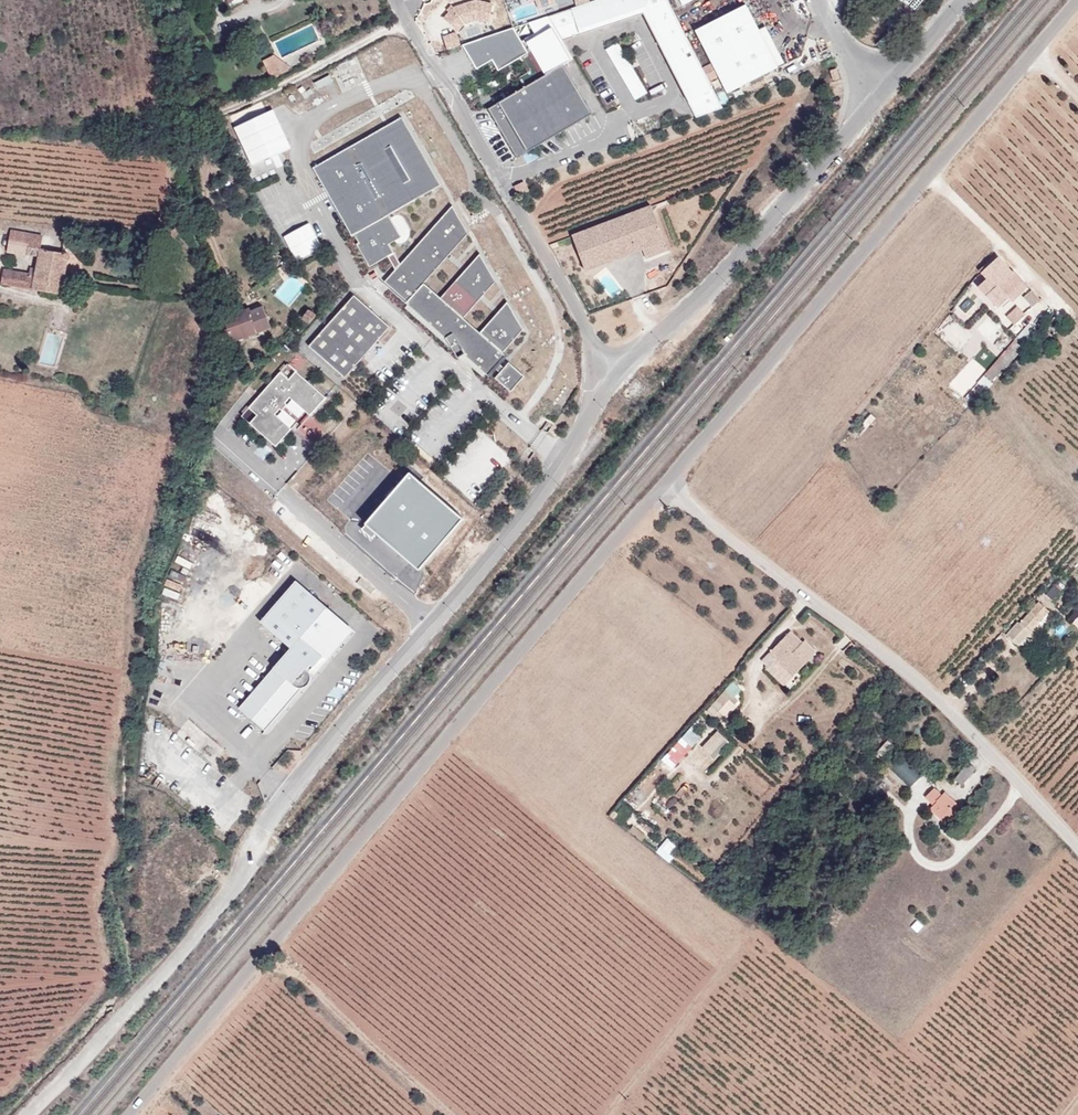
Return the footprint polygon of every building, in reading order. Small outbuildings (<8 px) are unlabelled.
[(496,16),(488,0),(478,0),(447,14),(458,38),(476,30),(475,26),(496,16)] [(538,11),(560,0),(533,0),(538,11)] [(691,14),(724,76),(774,51),(747,0),(719,0),(691,14)] [(467,46),(476,69),(496,61),(499,69),(530,56),(516,25),(467,46)] [(274,53),(266,60),(275,70),(282,64),(274,53)] [(563,66),(489,109),(517,159),(592,114),(563,66)] [(839,79),(837,69),(831,71),(834,80),(839,79)] [(327,79),(323,70),(303,80),(308,89),(327,79)] [(432,181),(394,110),(381,116),(303,159),(362,265),(375,257),(388,277),(399,263),(388,247),(385,239),(392,234),(379,210),(432,181)] [(285,159),(269,128),(238,144),(255,174),(285,159)] [(529,176),(527,169),(518,172),(520,180),(529,176)] [(646,191),(568,220),(581,255),(659,226),(646,191)] [(442,296),(425,281),(447,255),(468,229),(451,201),(399,263),(388,277),(385,281),(407,301),(406,303),(449,338),(463,357),(469,353),(495,375),(502,368),(505,371),(501,376),(518,390),(532,374),(515,360),(510,365),(508,363),(507,362),(513,355),(508,350),(529,326),(511,297),(498,313),(484,330),(466,316),(481,298),(499,277),(481,249),(464,269),(442,296)] [(322,248),(308,222),(283,234),(296,259),(322,248)] [(662,235),(659,226),(641,233),(644,241),(662,235)] [(26,255),(26,252),(28,243),(32,244),(32,246),(39,247),(41,236),(11,230),(7,251),(26,255)] [(60,242),(72,244),(73,237),(61,234),(60,242)] [(28,243),(26,252),(36,253),(33,267),(26,265),(25,270),(2,266),(0,274),(0,280),(58,290),(66,252),(39,247),(32,246),(32,244),(28,243)] [(985,266),(991,271),(1000,279),(1003,275),(1015,264),(1008,256),(1002,250),(985,266)] [(1020,270),(1015,264),(1003,275),(1008,281),(1020,270)] [(1000,279),(991,271),(983,280),(990,288),(1000,279)] [(1035,284),(1038,280),(1031,273),(1028,276),(1035,284)] [(1042,295),(1047,290),(1038,280),(1035,284),(1033,285),(1042,295)] [(310,350),(347,382),(391,327),(354,296),(310,350)] [(228,323),(223,325),(230,344),(271,329),(263,305),(251,308),(250,305),(225,314),(228,323)] [(301,318),(307,324),(315,314),(309,308),(301,318)] [(1029,324),(1033,329),(1043,319),(1046,316),(1042,312),(1039,315),(1029,324)] [(1030,341),(1035,346),(1040,341),(1038,339),(1035,337),(1030,341)] [(289,370),(242,424),(279,455),(295,436),(298,439),(329,403),(289,370)] [(367,530),(422,577),(470,521),(414,474),(367,530)] [(518,506),(512,502),(507,511),(512,515),(518,506)] [(324,686),(322,684),(320,681),(323,677),(326,680),(336,668),(333,666),(358,634),(305,591),(269,634),(302,660),(250,723),(278,747),(316,700),(318,700),(321,698),(323,695),(324,693),(324,690),(324,686)] [(1042,597),(1037,603),(1044,610),(1050,604),(1042,597)] [(1011,624),(1025,638),(1049,614),(1044,610),(1037,603),(1026,614),(1023,612),(1011,624)] [(809,642),(797,632),(777,652),(790,665),(795,660),(806,671),(825,652),(811,640),(809,642)] [(802,676),(802,675),(790,665),(777,652),(769,660),(776,666),(774,669),(792,686),(802,676)] [(790,665),(802,675),(806,671),(795,660),(790,665)] [(719,705),(725,711),(733,703),(727,697),(719,705)] [(703,748),(715,759),(731,742),(719,731),(703,748)] [(663,759),(673,769),(699,743),(689,733),(663,759)] [(973,755),(961,770),(967,776),(979,761),(973,755)] [(932,793),(941,802),(945,799),(943,796),(949,790),(942,782),(932,793)] [(943,796),(945,799),(941,802),(940,804),(947,812),(962,797),(952,787),(949,790),(943,796)] [(947,812),(953,818),(968,803),(962,797),(947,812)] [(669,859),(679,846),(668,838),(659,852),(669,859)]
